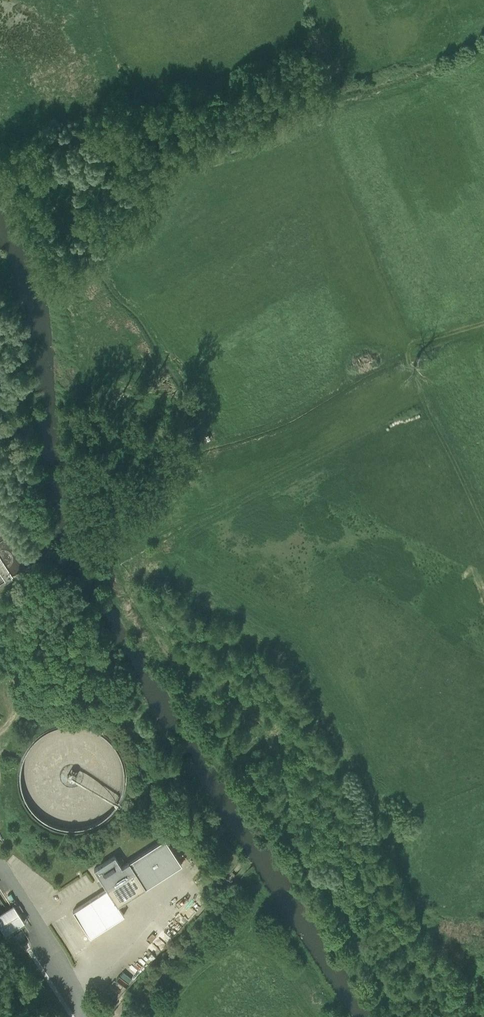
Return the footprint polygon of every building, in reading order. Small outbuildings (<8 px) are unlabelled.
[(22,455),(29,450),(25,444),(18,449),(22,455)] [(8,579),(9,580),(12,578),(12,577),(30,565),(0,519),(0,584),(8,579)] [(55,725),(41,733),(35,737),(26,748),(22,757),(18,772),(18,785),(22,798),(27,807),(36,817),(46,825),(57,829),(74,831),(86,829),(98,825),(106,819),(113,813),(121,802),(125,792),(126,784),(126,765),(120,750),(112,740),(101,731),(88,725),(71,722),(55,725)] [(129,861),(129,862),(145,887),(146,888),(182,865),(165,838),(129,861)] [(117,905),(145,887),(129,862),(121,867),(114,856),(94,869),(107,889),(117,905)] [(12,907),(0,889),(0,914),(12,907)] [(73,911),(90,937),(124,915),(117,905),(107,889),(73,911)] [(5,934),(9,932),(20,925),(24,922),(14,906),(12,907),(0,914),(0,927),(5,934)]
